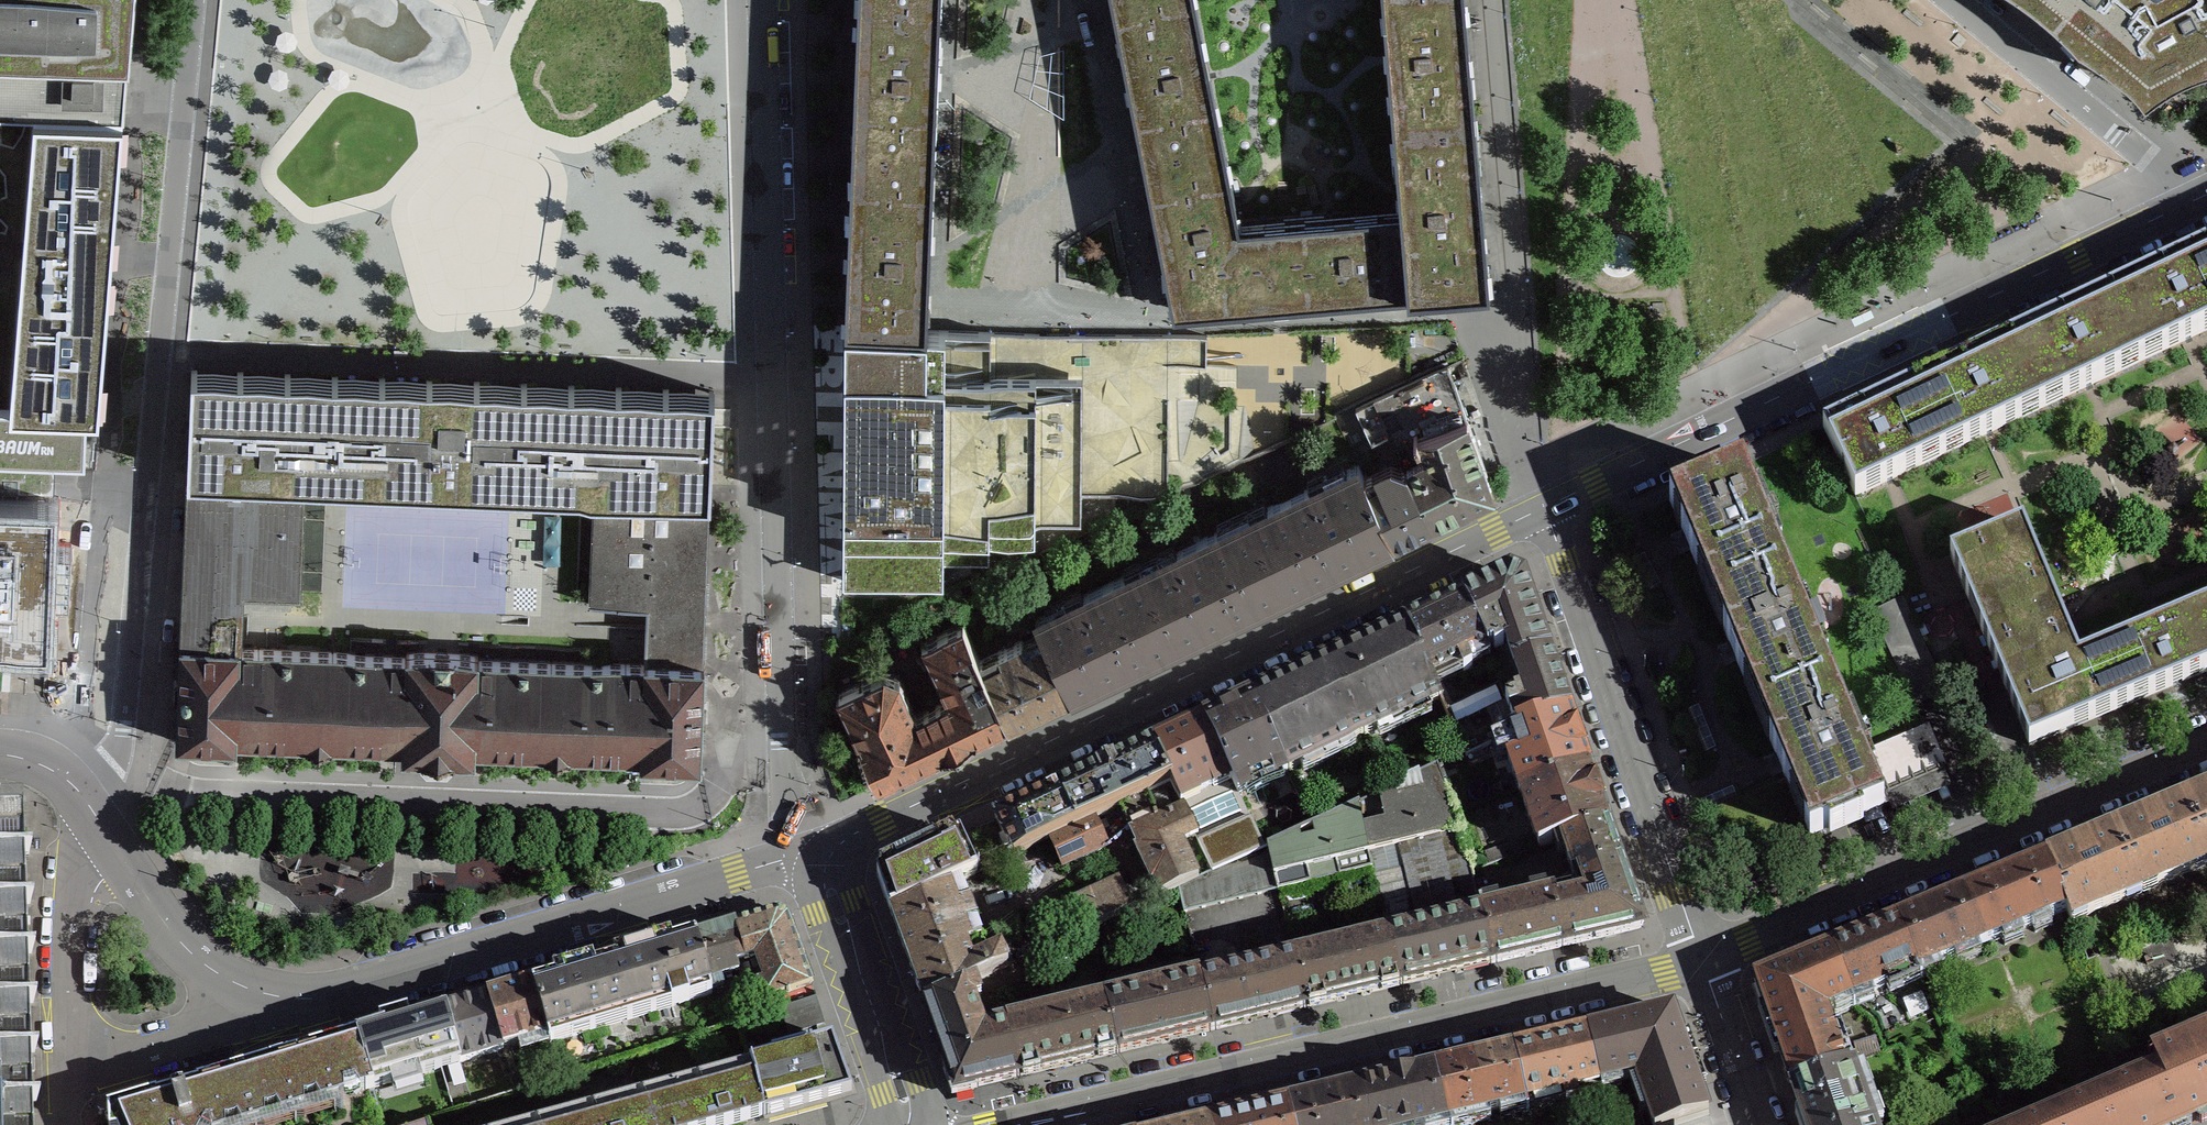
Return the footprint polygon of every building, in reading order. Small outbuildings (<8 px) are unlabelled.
[(133,0),(0,0),(0,112),(33,113),(108,116),(124,116),(133,0)] [(851,144),(934,147),(940,0),(857,0),(851,144)] [(1142,154),(1223,138),(1196,0),(1111,0),(1142,154)] [(1393,123),(1475,116),(1465,0),(1382,0),(1393,123)] [(2090,43),(2145,88),(2206,55),(2206,0),(2037,0),(2090,43)] [(117,153),(107,153),(108,116),(33,113),(9,410),(86,413),(87,411),(85,411),(86,380),(98,380),(98,381),(101,381),(111,261),(98,261),(98,252),(99,245),(112,245),(120,151),(117,150),(117,153)] [(1247,221),(1254,303),(1439,288),(1490,283),(1475,116),(1393,123),(1400,208),(1247,221)] [(1239,222),(1223,138),(1142,154),(1173,310),(1254,303),(1247,221),(1239,222)] [(925,329),(927,329),(934,147),(851,144),(844,326),(925,329)] [(2138,363),(2206,330),(2206,245),(2106,293),(2138,363)] [(2007,340),(2039,409),(2138,363),(2106,293),(2007,340)] [(925,329),(844,326),(843,444),(842,580),(943,581),(943,558),(989,559),(989,536),(1035,537),(1035,514),(1081,514),(1082,373),(990,372),(991,332),(925,329)] [(1907,387),(1940,456),(2039,409),(2007,340),(1907,387)] [(1405,466),(1431,521),(1492,492),(1474,440),(1448,365),(1357,407),(1372,439),(1389,431),(1405,466)] [(191,370),(186,474),(303,479),(303,469),(595,480),(595,491),(709,495),(710,495),(715,391),(709,391),(709,392),(690,400),(688,400),(668,391),(669,389),(663,389),(663,391),(642,398),(641,398),(621,389),(621,387),(615,387),(615,389),(595,397),(594,396),(574,387),(574,385),(568,385),(568,387),(548,395),(546,395),(527,385),(527,384),(521,384),(521,385),(500,393),(499,393),(479,383),(479,382),(474,382),(453,391),(452,391),(432,381),(432,380),(426,380),(426,381),(406,389),(404,389),(385,379),(385,378),(379,378),(379,379),(358,387),(357,387),(337,377),(338,376),(332,377),(311,385),(310,385),(290,375),(290,374),(284,375),(264,383),(263,383),(243,374),(243,372),(237,372),(237,373),(217,381),(215,381),(197,372),(197,370),(191,370)] [(1823,427),(1855,496),(1940,456),(1907,387),(1823,427)] [(84,466),(86,413),(9,410),(0,410),(0,463),(84,466)] [(1364,555),(1364,553),(1394,539),(1368,484),(1358,464),(1346,470),(1347,472),(1311,489),(1311,487),(1267,507),(1268,509),(1251,517),(1286,590),(1315,576),(1316,577),(1364,555)] [(1405,466),(1368,484),(1394,539),(1431,521),(1405,466)] [(1719,477),(1686,490),(1687,494),(1669,502),(1675,516),(1675,515),(1684,512),(1689,525),(1681,529),(1699,572),(1707,568),(1725,611),(1790,583),(1779,556),(1782,555),(1758,499),(1755,500),(1743,471),(1721,480),(1719,477)] [(298,591),(303,479),(186,474),(186,478),(188,478),(186,538),(185,538),(183,582),(184,582),(182,642),(180,642),(178,682),(175,681),(175,685),(178,685),(178,697),(175,697),(175,701),(177,701),(176,741),(235,743),(235,740),(306,743),(306,745),(332,746),(332,744),(402,747),(401,754),(421,755),(421,761),(426,761),(426,760),(449,761),(449,762),(454,762),(454,756),(474,757),(474,750),(544,752),(544,754),(570,755),(570,753),(641,756),(640,760),(700,762),(701,722),(704,722),(704,719),(702,719),(702,706),(705,706),(705,703),(702,703),(704,663),(702,663),(705,609),(709,499),(711,499),(711,495),(594,491),(594,494),(590,603),(647,605),(644,664),(478,657),(478,654),(406,651),(406,654),(239,648),(241,589),(298,591)] [(0,499),(0,641),(48,643),(53,502),(0,499)] [(1144,568),(1178,641),(1208,627),(1208,628),(1257,605),(1256,604),(1286,590),(1251,517),(1221,532),(1220,530),(1176,550),(1177,552),(1144,568)] [(2110,712),(2087,657),(2079,660),(2023,526),(1950,557),(2029,746),(2110,712)] [(1044,637),(1070,692),(1100,677),(1101,679),(1149,656),(1149,655),(1178,641),(1144,568),(1127,576),(1126,574),(1083,595),(1084,596),(1048,613),(1047,611),(1036,616),(1036,617),(1035,617),(1044,637)] [(1488,652),(1540,630),(1523,581),(1509,575),(1462,598),(1488,652)] [(1745,683),(1754,679),(1771,721),(1837,694),(1825,667),(1828,666),(1805,609),(1802,610),(1790,583),(1725,611),(1731,626),(1723,630),(1745,683)] [(975,617),(960,587),(947,593),(962,623),(975,617)] [(1870,611),(1915,706),(1916,705),(1945,692),(1947,691),(1913,618),(1902,596),(1870,611)] [(1405,624),(1405,625),(1431,679),(1459,666),(1463,674),(1472,670),(1468,662),(1487,653),(1488,652),(1462,598),(1422,617),(1422,616),(1405,624)] [(2198,610),(2206,632),(2206,607),(2198,610)] [(2206,671),(2206,632),(2198,610),(2087,657),(2110,712),(2206,671)] [(948,698),(938,702),(959,745),(976,737),(975,737),(1008,721),(982,666),(962,623),(921,642),(948,698)] [(1427,705),(1440,699),(1431,679),(1405,625),(1329,661),(1364,735),(1410,713),(1409,711),(1426,703),(1427,705)] [(1516,729),(1568,711),(1540,630),(1488,652),(1500,686),(1512,720),(1516,729)] [(1008,721),(1070,692),(1044,637),(1025,646),(1022,640),(998,651),(1001,657),(982,666),(1008,721)] [(1364,735),(1329,661),(1252,697),(1287,772),(1301,765),(1299,763),(1316,755),(1318,757),(1364,735)] [(874,781),(876,783),(876,784),(942,752),(942,753),(959,745),(938,702),(916,713),(899,677),(884,671),(836,694),(859,742),(857,744),(874,781)] [(1500,686),(1446,711),(1467,755),(1508,736),(1517,732),(1516,729),(1512,720),(1500,686)] [(1717,811),(1716,812),(1735,857),(1736,857),(1735,856),(1806,827),(1810,837),(1810,838),(1828,830),(1830,835),(1863,821),(1861,816),(1884,807),(1875,785),(1872,778),(1874,776),(1865,755),(1851,720),(1848,721),(1837,694),(1771,721),(1778,737),(1770,740),(1769,741),(1787,783),(1717,812),(1717,811)] [(1202,720),(1227,773),(1238,795),(1287,772),(1252,697),(1250,697),(1250,698),(1236,705),(1235,703),(1218,711),(1219,713),(1204,720),(1204,719),(1202,720)] [(1522,776),(1526,788),(1588,767),(1582,751),(1583,751),(1583,749),(1586,747),(1580,729),(1576,730),(1576,728),(1575,729),(1568,711),(1516,729),(1517,732),(1508,736),(1515,755),(1507,757),(1514,779),(1522,776)] [(1227,773),(1202,720),(1153,744),(1171,783),(1177,796),(1195,788),(1198,795),(1213,787),(1210,781),(1227,773)] [(1925,729),(1926,729),(1925,729),(1865,755),(1874,776),(1872,778),(1875,785),(1938,759),(1939,758),(1926,729),(1925,729)] [(1171,783),(1153,744),(1057,789),(1075,827),(1094,818),(1121,806),(1171,783)] [(1560,839),(1607,823),(1601,805),(1602,804),(1601,802),(1605,801),(1598,783),(1595,784),(1594,782),(1593,783),(1588,767),(1526,788),(1530,800),(1523,803),(1530,824),(1538,821),(1546,844),(1553,842),(1560,839)] [(1409,793),(1397,795),(1395,787),(1357,805),(1368,852),(1384,918),(1414,911),(1401,853),(1401,854),(1399,845),(1459,831),(1437,768),(1406,783),(1409,793)] [(1251,823),(1238,795),(1227,773),(1210,781),(1213,787),(1198,795),(1195,788),(1177,796),(1196,837),(1213,871),(1263,848),(1251,823)] [(1179,887),(1198,878),(1181,844),(1196,837),(1177,796),(1171,783),(1121,806),(1133,833),(1131,834),(1137,846),(1138,849),(1136,850),(1151,882),(1154,881),(1160,895),(1179,887)] [(1075,827),(1057,789),(995,818),(1012,856),(1049,839),(1075,827)] [(2185,799),(2206,853),(2206,790),(2185,799)] [(33,1114),(34,1114),(34,1113),(33,1113),(33,1102),(36,1102),(36,1099),(33,1099),(32,1095),(35,1095),(35,1094),(32,1094),(32,1080),(34,1080),(34,1079),(32,1079),(32,1072),(34,1072),(34,1070),(32,1071),(31,1057),(34,1057),(34,1056),(31,1056),(31,1052),(34,1052),(34,1049),(31,1050),(30,1003),(33,1003),(33,1000),(29,1000),(28,953),(31,953),(31,950),(28,951),(26,904),(30,904),(29,901),(26,901),(25,854),(28,854),(28,851),(25,852),(23,796),(20,796),(20,799),(0,800),(0,1124),(33,1124),(33,1114)] [(2139,886),(2155,879),(2158,885),(2195,870),(2193,864),(2206,858),(2206,853),(2185,799),(2115,829),(2139,886)] [(1333,861),(1368,852),(1357,805),(1312,826),(1314,836),(1301,840),(1299,832),(1268,846),(1278,890),(1311,882),(1309,876),(1335,870),(1333,861)] [(1061,865),(1062,868),(1108,848),(1094,818),(1075,827),(1049,839),(1061,865)] [(1572,874),(1577,873),(1619,858),(1607,823),(1560,839),(1572,874)] [(2125,899),(2123,893),(2139,886),(2115,829),(2045,858),(2067,910),(2069,915),(2085,909),(2088,915),(2125,899)] [(948,885),(976,872),(959,836),(877,874),(891,911),(948,885)] [(1530,849),(1527,838),(1485,853),(1489,863),(1489,864),(1531,849),(1530,849)] [(1179,887),(1185,912),(1278,890),(1268,846),(1263,848),(1213,871),(1198,878),(1179,887)] [(1619,858),(1577,873),(1586,896),(1556,903),(1566,946),(1595,939),(1596,941),(1612,938),(1612,935),(1639,928),(1640,928),(1642,925),(1642,923),(1633,896),(1635,895),(1630,879),(1627,880),(1619,858)] [(1963,892),(1985,944),(2067,910),(2045,858),(1963,892)] [(1120,881),(1064,907),(1076,934),(1087,929),(1133,908),(1120,881)] [(891,911),(910,965),(965,945),(970,943),(964,925),(975,921),(969,902),(956,906),(948,885),(891,911)] [(1985,944),(1963,892),(1896,920),(1918,973),(1985,944)] [(1566,946),(1556,903),(1554,895),(1481,912),(1494,963),(1566,946)] [(812,984),(787,916),(778,911),(735,924),(746,959),(735,962),(738,971),(742,985),(750,983),(759,983),(765,1000),(811,984),(812,984)] [(1494,963),(1481,912),(1388,934),(1400,985),(1494,963)] [(1829,948),(1851,1001),(1918,973),(1896,920),(1829,948)] [(1201,979),(1202,983),(1213,1030),(1306,1008),(1294,957),(1286,923),(1255,930),(1264,964),(1201,979)] [(707,980),(738,971),(735,962),(746,959),(735,924),(694,935),(694,936),(707,980)] [(1388,934),(1294,957),(1306,1008),(1309,1007),(1310,1010),(1326,1006),(1325,1003),(1381,990),(1382,992),(1398,989),(1398,986),(1400,985),(1388,934)] [(707,980),(694,936),(531,984),(547,1036),(549,1043),(573,1036),(573,1035),(572,1035),(570,1030),(670,1000),(672,1006),(671,1006),(671,1007),(712,995),(707,980)] [(924,1002),(923,1003),(967,983),(1007,965),(1000,950),(972,963),(965,945),(910,965),(924,1002)] [(1826,1011),(1851,1001),(1829,948),(1755,979),(1791,1083),(1845,1065),(1826,1011)] [(1213,1030),(1202,983),(1188,987),(1186,979),(1117,996),(1119,1003),(1105,1006),(1117,1053),(1213,1030)] [(531,984),(531,983),(488,996),(503,1050),(547,1036),(531,984)] [(976,1086),(1020,1076),(1009,1029),(995,1033),(994,1028),(984,1030),(974,1001),(967,983),(923,1003),(952,1082),(948,1083),(952,1097),(977,1091),(976,1086)] [(444,1009),(460,1063),(503,1050),(488,996),(444,1009)] [(789,1034),(824,1023),(815,997),(781,1008),(789,1034)] [(1114,1053),(1117,1053),(1105,1006),(1092,1010),(1090,1002),(1021,1019),(1023,1026),(1009,1029),(1020,1076),(1023,1075),(1023,1078),(1040,1074),(1039,1071),(1098,1057),(1098,1060),(1115,1056),(1114,1053)] [(460,1063),(444,1009),(409,1020),(407,1012),(378,1020),(381,1028),(366,1033),(356,1036),(372,1089),(460,1063)] [(1672,1011),(1588,1031),(1601,1086),(1636,1078),(1652,1124),(1672,1124),(1708,1113),(1672,1011)] [(2206,1092),(2206,1028),(2184,1038),(2206,1092)] [(1601,1086),(1588,1031),(1512,1049),(1525,1104),(1564,1095),(1565,1099),(1566,1104),(1592,1097),(1603,1094),(1601,1086)] [(372,1089),(356,1036),(182,1088),(178,1089),(173,1090),(170,1092),(170,1093),(156,1097),(156,1095),(106,1110),(108,1112),(104,1114),(108,1123),(108,1124),(383,1124),(372,1089)] [(2109,1124),(2191,1124),(2206,1118),(2206,1092),(2184,1038),(2150,1053),(2157,1068),(2122,1083),(2119,1077),(2112,1076),(2104,1077),(2097,1079),(2091,1083),(2109,1124)] [(751,1066),(764,1117),(764,1118),(851,1094),(832,1040),(812,1046),(811,1044),(771,1055),(772,1057),(750,1063),(751,1066)] [(1525,1104),(1512,1049),(1437,1067),(1450,1122),(1525,1104)] [(1791,1083),(1805,1124),(1874,1124),(1852,1062),(1845,1065),(1791,1083)] [(653,1124),(734,1124),(764,1117),(751,1066),(644,1095),(653,1124)] [(1437,1067),(1361,1085),(1371,1124),(1438,1124),(1450,1122),(1437,1067)] [(2091,1083),(2086,1087),(2081,1093),(2084,1099),(2023,1124),(2109,1124),(2091,1083)] [(1361,1085),(1286,1103),(1291,1124),(1371,1124),(1361,1085)] [(426,1120),(429,1119),(422,1094),(412,1098),(420,1124),(427,1124),(426,1120)] [(539,1124),(653,1124),(644,1095),(539,1123),(539,1124)] [(1286,1103),(1211,1121),(1212,1124),(1291,1124),(1286,1103)]
